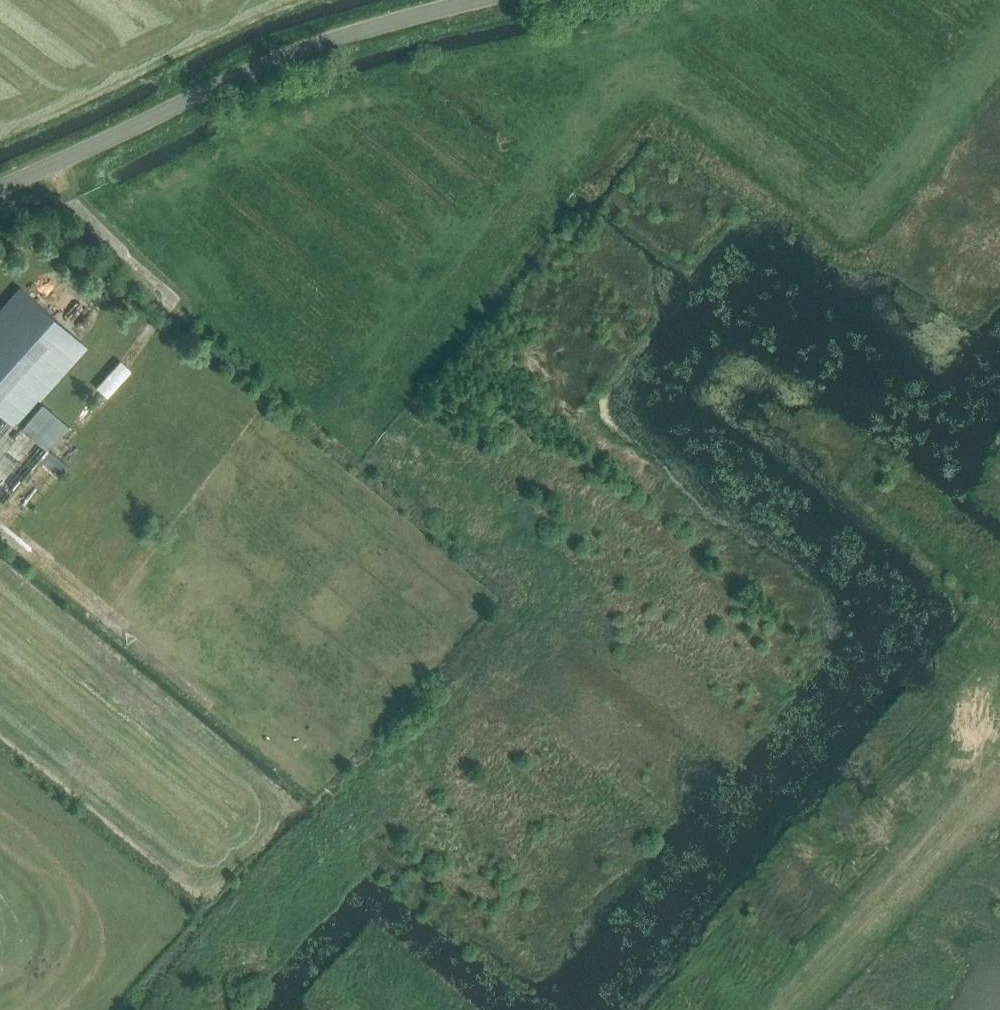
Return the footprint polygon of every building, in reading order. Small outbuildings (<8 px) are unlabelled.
[(16,425),(87,344),(20,285),(0,308),(0,411),(16,425)] [(98,383),(109,394),(135,367),(123,356),(98,383)] [(3,501),(23,518),(69,465),(41,445),(61,421),(40,404),(0,451),(0,499),(3,501)]
